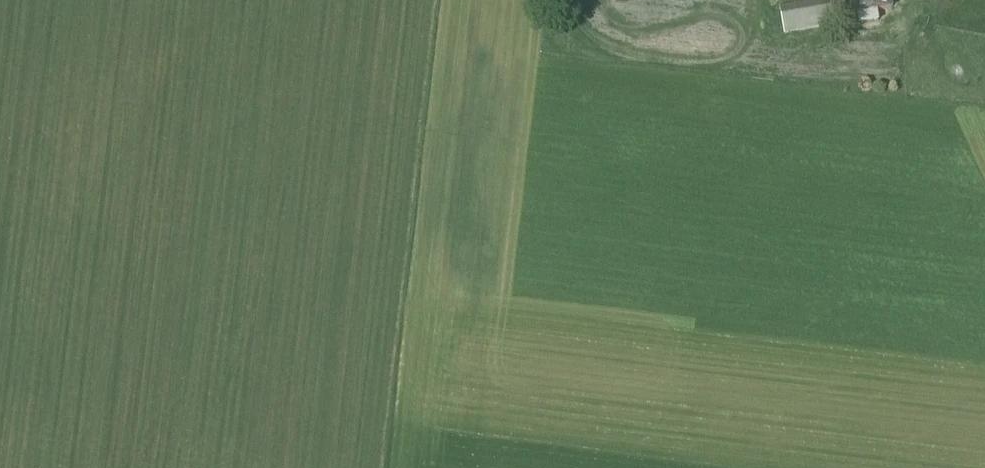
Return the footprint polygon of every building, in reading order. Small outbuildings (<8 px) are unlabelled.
[(830,0),(822,0),(779,8),(784,36),(835,27),(834,25),(847,23),(843,2),(831,5),(830,0)] [(856,14),(858,26),(879,22),(877,11),(892,9),(890,0),(854,0),(856,14)]
